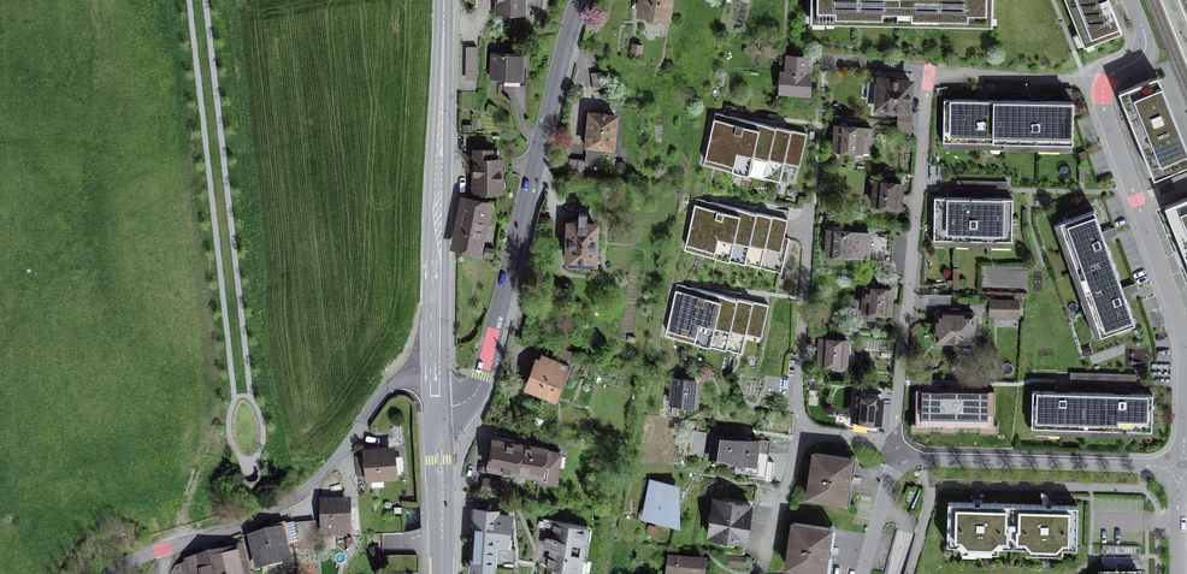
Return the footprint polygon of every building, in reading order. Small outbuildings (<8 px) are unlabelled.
[(498,12),(511,12),(511,10),(522,10),(522,4),(538,4),(538,0),(498,0),(498,12)] [(640,17),(666,21),(669,0),(643,0),(640,17)] [(897,15),(897,0),(811,0),(811,13),(824,13),(824,15),(884,17),(884,14),(897,15)] [(897,15),(910,15),(910,17),(978,19),(978,16),(992,16),(993,0),(897,0),(897,15)] [(1092,44),(1122,32),(1109,0),(1074,0),(1092,44)] [(477,47),(469,47),(469,70),(477,70),(477,47)] [(522,55),(492,54),(491,79),(521,80),(522,55)] [(804,59),(789,58),(788,70),(784,70),(782,91),(807,92),(808,76),(803,76),(804,59)] [(600,72),(591,73),(594,90),(603,88),(600,72)] [(863,97),(874,97),(875,73),(864,72),(863,97)] [(1119,92),(1154,178),(1186,165),(1186,147),(1158,76),(1119,92)] [(911,82),(880,79),(877,107),(887,108),(887,112),(898,114),(898,109),(908,110),(911,82)] [(1004,142),(1005,100),(944,99),(944,141),(966,142),(966,136),(987,136),(987,142),(1004,142)] [(1005,100),(1004,142),(1027,142),(1027,136),(1050,137),(1050,143),(1073,143),(1073,101),(1005,100)] [(802,131),(715,112),(703,166),(780,182),(786,153),(797,156),(802,131)] [(616,116),(591,114),(588,135),(585,135),(584,145),(612,148),(616,116)] [(872,129),(836,126),(834,150),(870,152),(872,129)] [(500,151),(475,151),(475,190),(500,195),(500,151)] [(585,160),(569,158),(568,174),(584,175),(585,160)] [(1173,178),(1179,194),(1186,191),(1186,172),(1173,178)] [(901,184),(876,182),(874,204),(888,205),(888,209),(895,210),(896,206),(899,207),(901,184)] [(1003,235),(1012,235),(1012,198),(934,197),(934,233),(943,233),(943,239),(956,239),(956,234),(965,234),(965,239),(1003,240),(1003,235)] [(1186,260),(1186,197),(1165,206),(1186,260)] [(783,218),(696,198),(684,251),(760,269),(767,239),(777,242),(783,218)] [(485,205),(462,200),(455,232),(460,233),(458,245),(476,249),(485,205)] [(1073,257),(1078,272),(1112,259),(1095,210),(1060,222),(1067,242),(1070,241),(1076,256),(1073,257)] [(578,224),(570,224),(568,261),(580,262),(579,270),(594,270),(594,248),(596,248),(598,246),(598,242),(596,240),(595,240),(595,225),(587,225),(587,213),(579,213),(578,224)] [(797,221),(783,218),(777,242),(767,239),(760,269),(789,275),(796,241),(792,241),(794,234),(797,221)] [(869,234),(829,231),(827,253),(843,255),(842,258),(849,258),(849,255),(867,257),(869,234)] [(888,270),(890,235),(872,234),(870,269),(888,270)] [(1094,316),(1101,335),(1135,323),(1112,259),(1078,272),(1088,301),(1091,300),(1097,315),(1094,316)] [(763,303),(677,284),(665,337),(742,353),(748,325),(758,327),(763,303)] [(866,288),(865,300),(852,299),(851,317),(874,319),(875,311),(890,312),(892,290),(866,288)] [(1017,302),(992,302),(992,314),(1017,314),(1017,302)] [(829,307),(820,306),(819,321),(828,321),(829,307)] [(974,314),(937,313),(936,344),(947,344),(947,340),(973,341),(974,314)] [(891,332),(892,322),(875,321),(875,331),(891,332)] [(847,340),(821,339),(820,361),(835,362),(834,366),(845,367),(847,340)] [(572,366),(544,356),(541,364),(538,363),(529,387),(553,395),(558,381),(566,383),(572,366)] [(789,378),(766,376),(765,394),(787,396),(789,378)] [(696,380),(673,378),(671,403),(694,405),(696,380)] [(1003,383),(912,381),(911,432),(1003,434),(1003,383)] [(1069,428),(1084,428),(1085,392),(1032,391),(1032,427),(1053,427),(1053,425),(1069,425),(1069,428)] [(1131,430),(1152,430),(1153,394),(1085,392),(1084,428),(1115,429),(1115,426),(1131,427),(1131,430)] [(881,398),(856,396),(854,418),(868,420),(868,424),(875,424),(876,420),(879,421),(881,398)] [(705,435),(692,431),(690,454),(702,454),(705,435)] [(759,441),(714,435),(711,456),(756,462),(757,452),(759,441)] [(519,444),(495,440),(490,466),(515,470),(519,444)] [(520,440),(519,444),(515,470),(540,474),(539,479),(555,482),(560,452),(544,450),(545,448),(530,446),(531,442),(520,440)] [(770,442),(759,441),(757,452),(768,454),(770,442)] [(396,449),(361,453),(365,482),(400,478),(396,449)] [(807,495),(845,501),(851,459),(813,453),(807,495)] [(261,474),(258,474),(258,475),(258,477),(257,479),(256,480),(255,481),(252,482),(251,482),(249,482),(247,481),(246,480),(245,478),(245,477),(245,475),(242,475),(242,477),(243,479),(244,482),(246,484),(249,485),(253,485),(257,484),(259,481),(260,478),(261,474)] [(501,483),(485,480),(483,490),(499,493),(501,483)] [(675,485),(649,480),(644,505),(652,507),(649,519),(667,522),(675,485)] [(741,486),(739,503),(750,504),(756,505),(758,488),(741,486)] [(739,503),(714,499),(709,535),(721,537),(720,541),(733,543),(733,539),(745,540),(750,504),(739,503)] [(949,503),(948,545),(964,546),(964,543),(996,544),(996,546),(1013,546),(1014,505),(949,503)] [(346,504),(325,504),(324,537),(346,537),(346,504)] [(1077,548),(1078,506),(1014,505),(1013,546),(1028,547),(1028,545),(1060,546),(1060,548),(1077,548)] [(495,510),(477,509),(473,573),(491,573),(493,542),(507,543),(509,516),(495,515),(495,510)] [(402,516),(393,517),(394,533),(403,533),(402,516)] [(393,517),(385,517),(385,534),(394,533),(393,517)] [(585,526),(555,522),(547,565),(577,570),(585,526)] [(787,565),(823,571),(830,529),(793,523),(787,565)] [(284,529),(249,537),(258,571),(293,562),(284,529)] [(192,557),(193,563),(171,568),(172,573),(249,573),(242,545),(192,557)] [(1140,566),(1140,548),(1102,547),(1102,565),(1140,566)] [(401,557),(392,557),(392,573),(401,573),(401,557)] [(401,557),(401,573),(407,573),(409,573),(410,557),(401,557)] [(410,557),(409,573),(418,573),(418,557),(410,557)] [(746,559),(729,557),(728,567),(744,569),(746,559)] [(669,560),(667,573),(704,573),(705,565),(669,560)]
